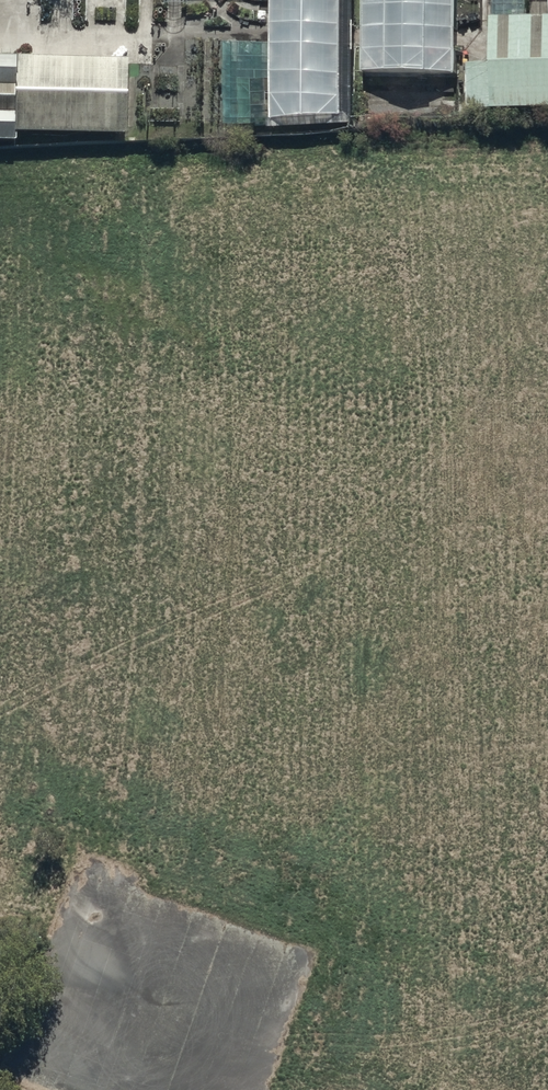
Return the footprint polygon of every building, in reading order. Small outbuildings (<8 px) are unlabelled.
[(341,0),(272,0),(272,117),(341,117),(341,0)] [(453,0),(360,0),(358,71),(451,73),(453,0)] [(531,0),(497,0),(498,72),(471,72),(471,117),(496,116),(496,119),(547,119),(547,28),(532,28),(531,0)] [(14,146),(14,137),(125,141),(128,71),(0,66),(0,145),(14,146)]
